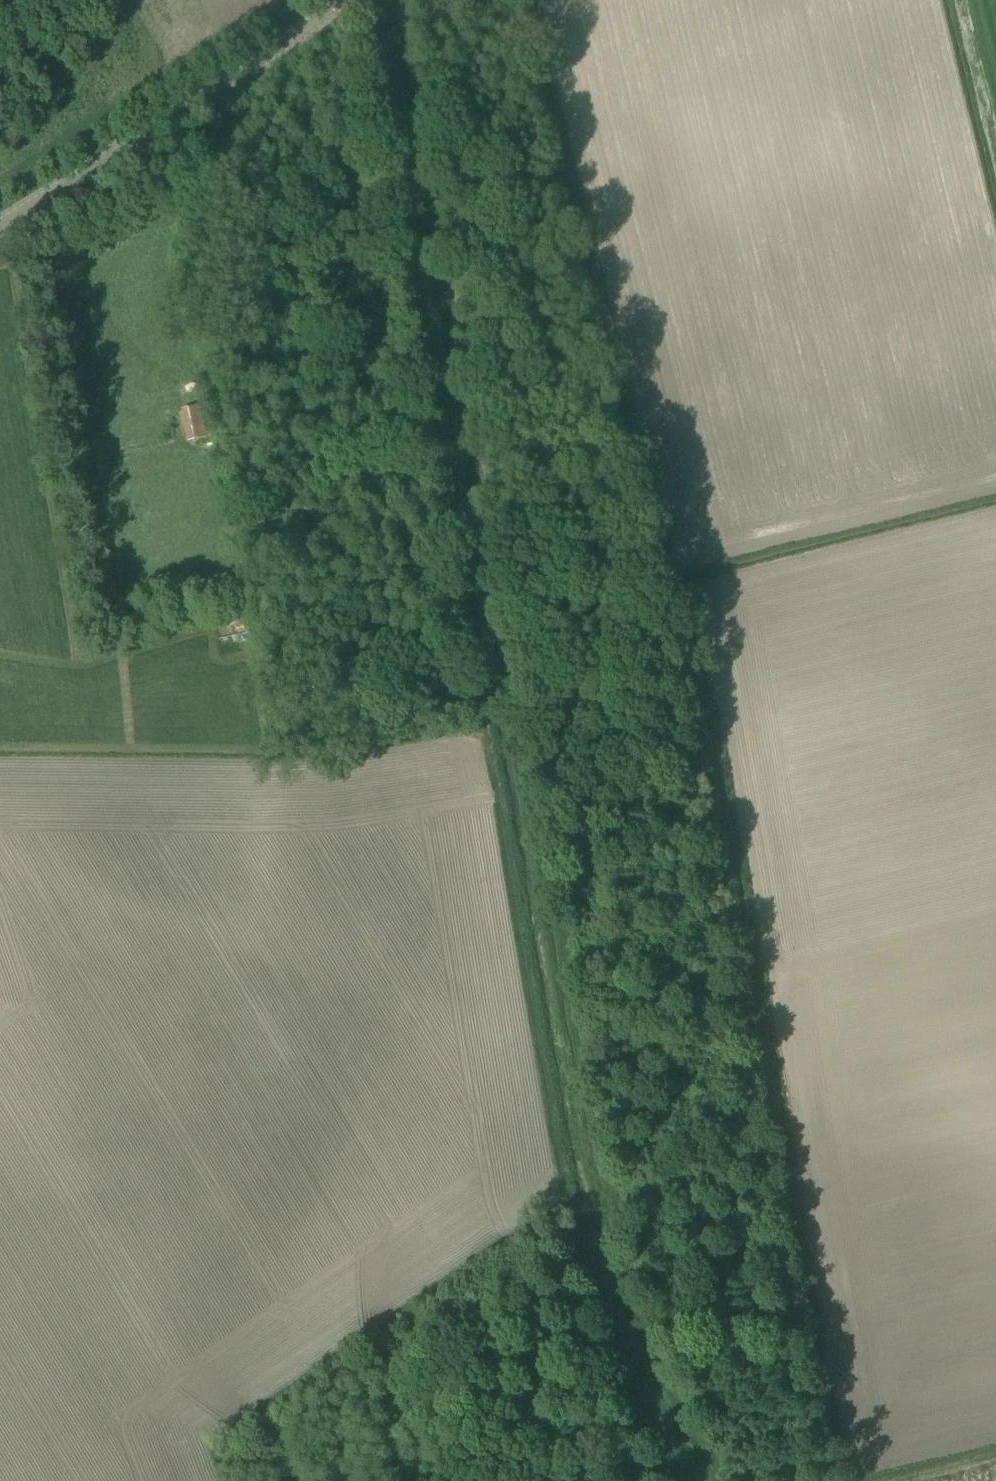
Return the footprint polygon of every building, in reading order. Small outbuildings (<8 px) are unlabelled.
[(201,406),(184,410),(190,439),(207,435),(201,406)]
